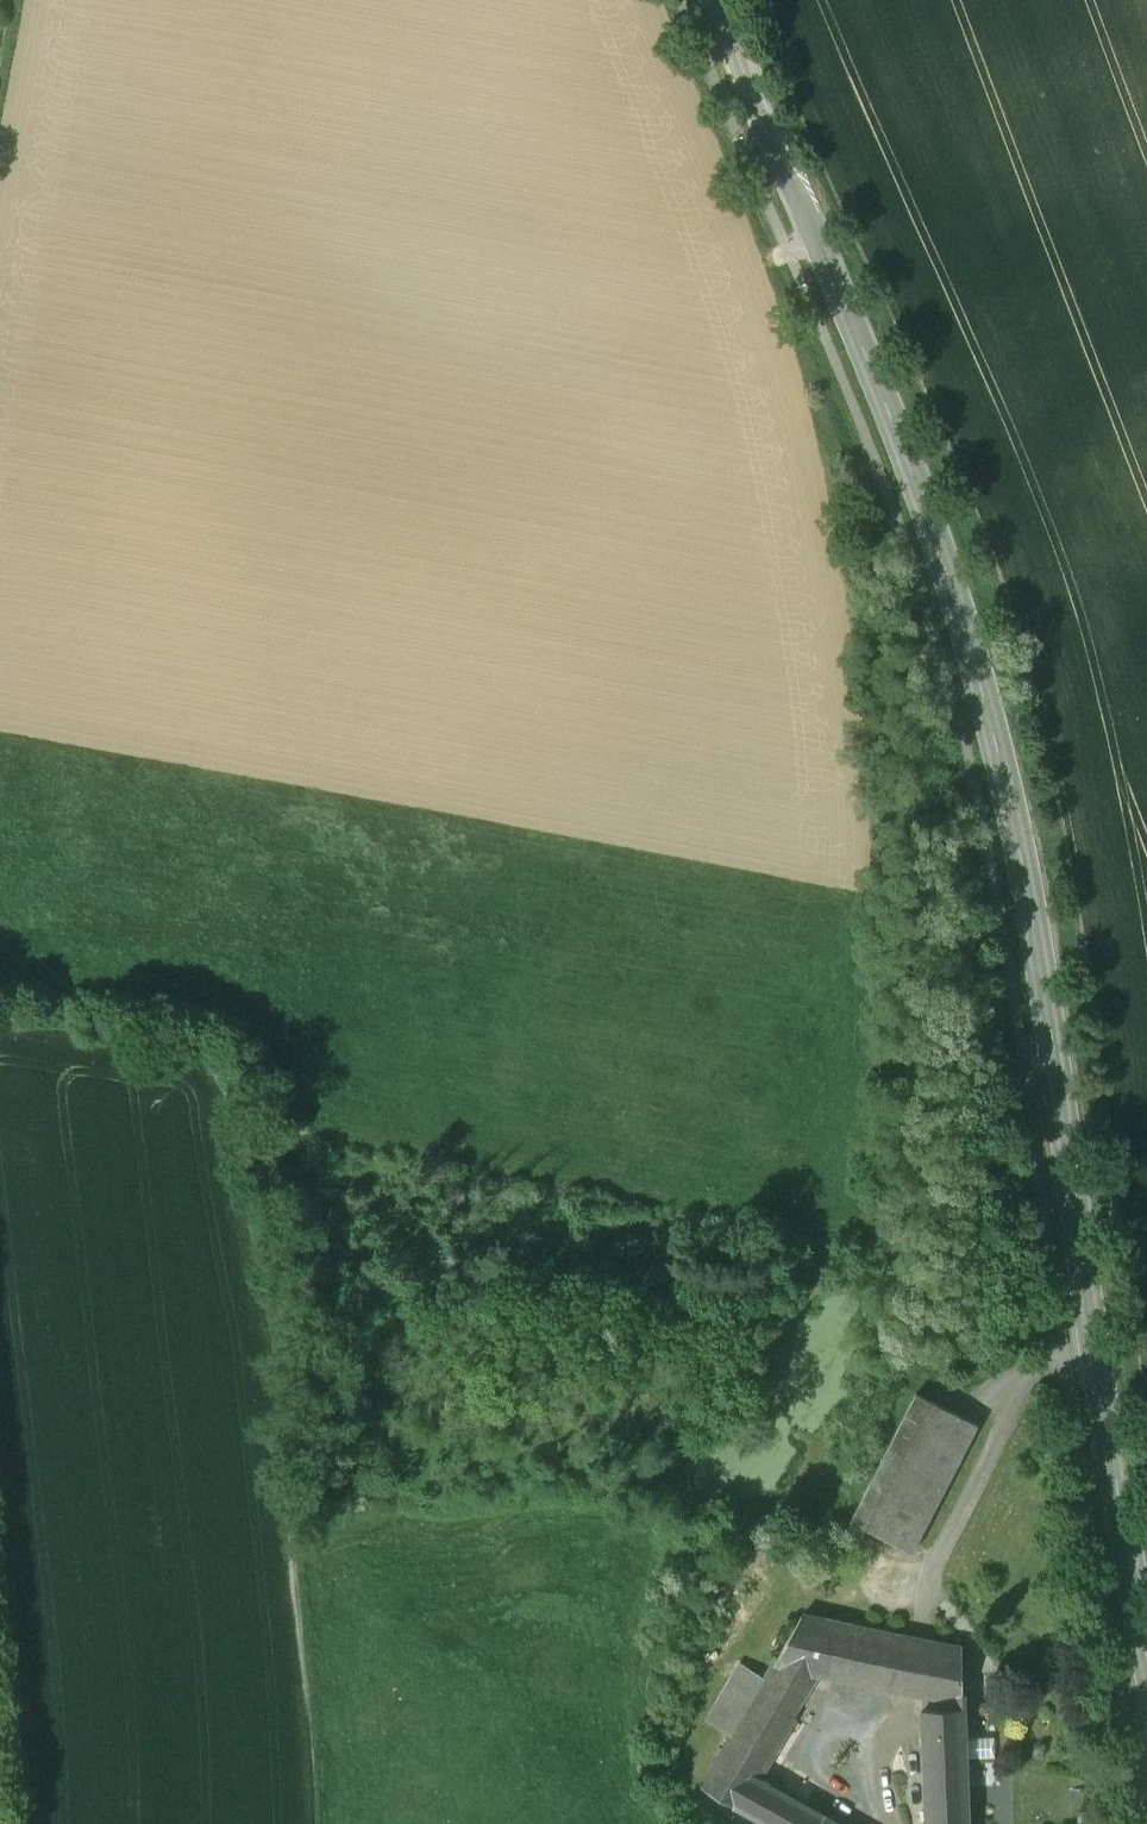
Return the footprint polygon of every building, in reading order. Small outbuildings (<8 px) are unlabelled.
[(916,1392),(850,1519),(911,1551),(977,1424),(916,1392)] [(961,1648),(801,1614),(773,1664),(817,1673),(922,1695),(922,1709),(921,1709),(923,1758),(964,1758),(961,1648)] [(765,1677),(740,1662),(706,1719),(732,1733),(765,1677)] [(730,1737),(702,1785),(771,1823),(839,1823),(755,1777),(779,1736),(785,1740),(797,1720),(791,1716),(817,1673),(773,1664),(765,1677),(732,1733),(730,1737)] [(923,1758),(923,1773),(893,1773),(895,1792),(899,1810),(904,1823),(967,1823),(964,1758),(923,1758)]
